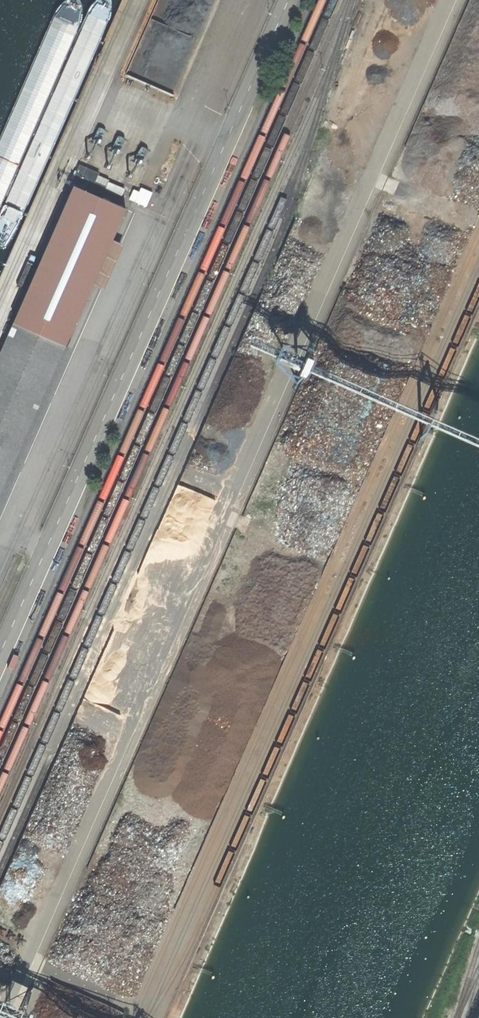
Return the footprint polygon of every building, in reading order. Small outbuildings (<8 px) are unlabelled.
[(99,172),(80,164),(75,174),(94,183),(99,172)] [(125,188),(108,181),(105,188),(122,195),(125,188)] [(74,186),(13,324),(65,346),(126,209),(74,186)] [(0,354),(0,494),(65,346),(13,324),(0,354)]
